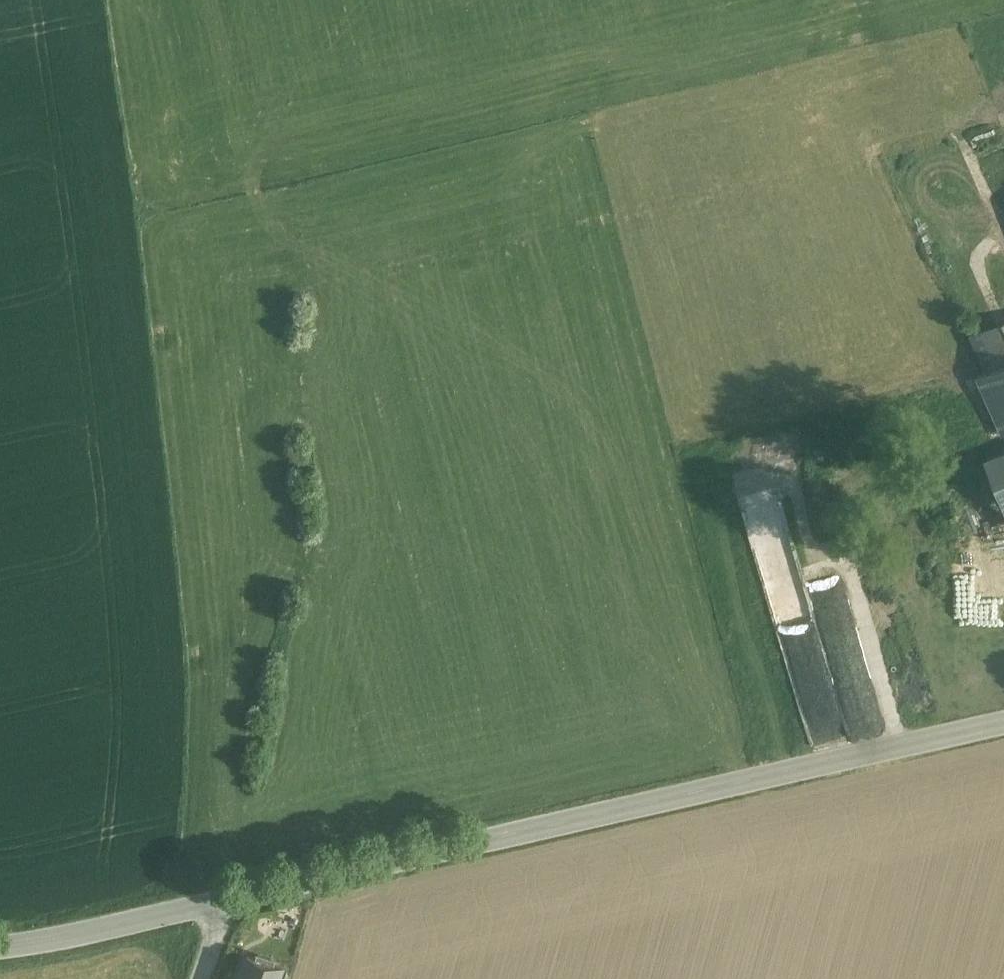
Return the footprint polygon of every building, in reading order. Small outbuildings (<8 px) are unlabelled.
[(980,329),(997,366),(1003,363),(1003,320),(980,329)] [(990,369),(1003,401),(1003,363),(997,366),(990,369)] [(990,369),(976,375),(1000,435),(1003,433),(1003,401),(990,369)] [(986,461),(1003,503),(1003,453),(986,461)] [(805,723),(838,720),(836,691),(865,688),(863,656),(847,657),(847,668),(839,668),(840,681),(830,681),(832,707),(804,709),(805,723)] [(246,955),(237,978),(279,978),(283,968),(246,955)]
